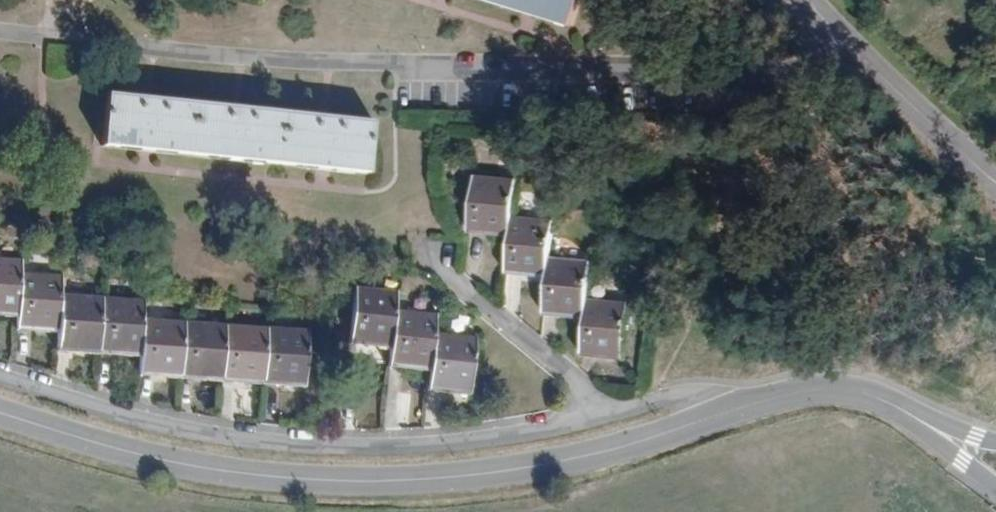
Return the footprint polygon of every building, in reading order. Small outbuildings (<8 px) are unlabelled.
[(529,14),(568,26),(577,0),(481,0),(529,14)] [(144,152),(233,159),(322,168),(369,173),(374,121),(324,116),(236,107),(142,98),(105,95),(102,121),(99,147),(144,152)] [(511,179),(469,176),(462,234),(492,236),(492,231),(506,232),(506,226),(507,219),(511,179)] [(547,221),(507,219),(506,226),(506,232),(503,273),(529,275),(529,271),(543,272),(544,259),(547,221)] [(584,262),(544,259),(543,272),(541,310),(566,312),(566,308),(580,309),(581,302),(584,262)] [(0,261),(0,312),(2,312),(2,308),(17,309),(21,276),(21,263),(0,261)] [(60,280),(21,276),(17,309),(16,326),(41,329),(41,325),(56,326),(59,295),(60,280)] [(398,293),(358,288),(352,340),(377,342),(378,338),(392,340),(395,312),(398,293)] [(102,299),(59,295),(56,326),(53,349),(82,352),(82,348),(97,349),(102,299)] [(145,302),(102,299),(97,349),(97,353),(125,357),(126,352),(140,354),(144,320),(145,302)] [(620,305),(581,302),(580,309),(577,353),(602,355),(602,351),(616,352),(620,305)] [(435,316),(395,312),(392,340),(389,363),(415,365),(416,362),(429,363),(433,336),(435,316)] [(186,324),(144,320),(140,354),(139,377),(167,375),(168,371),(182,373),(186,324)] [(226,328),(186,324),(182,373),(181,376),(207,379),(207,375),(222,376),(226,328)] [(265,332),(226,328),(222,376),(221,379),(247,383),(247,379),(261,380),(265,332)] [(305,336),(265,332),(261,380),(261,383),(286,387),(287,382),(301,384),(305,336)] [(473,340),(433,336),(429,363),(427,387),(452,389),(453,386),(467,387),(473,340)]
